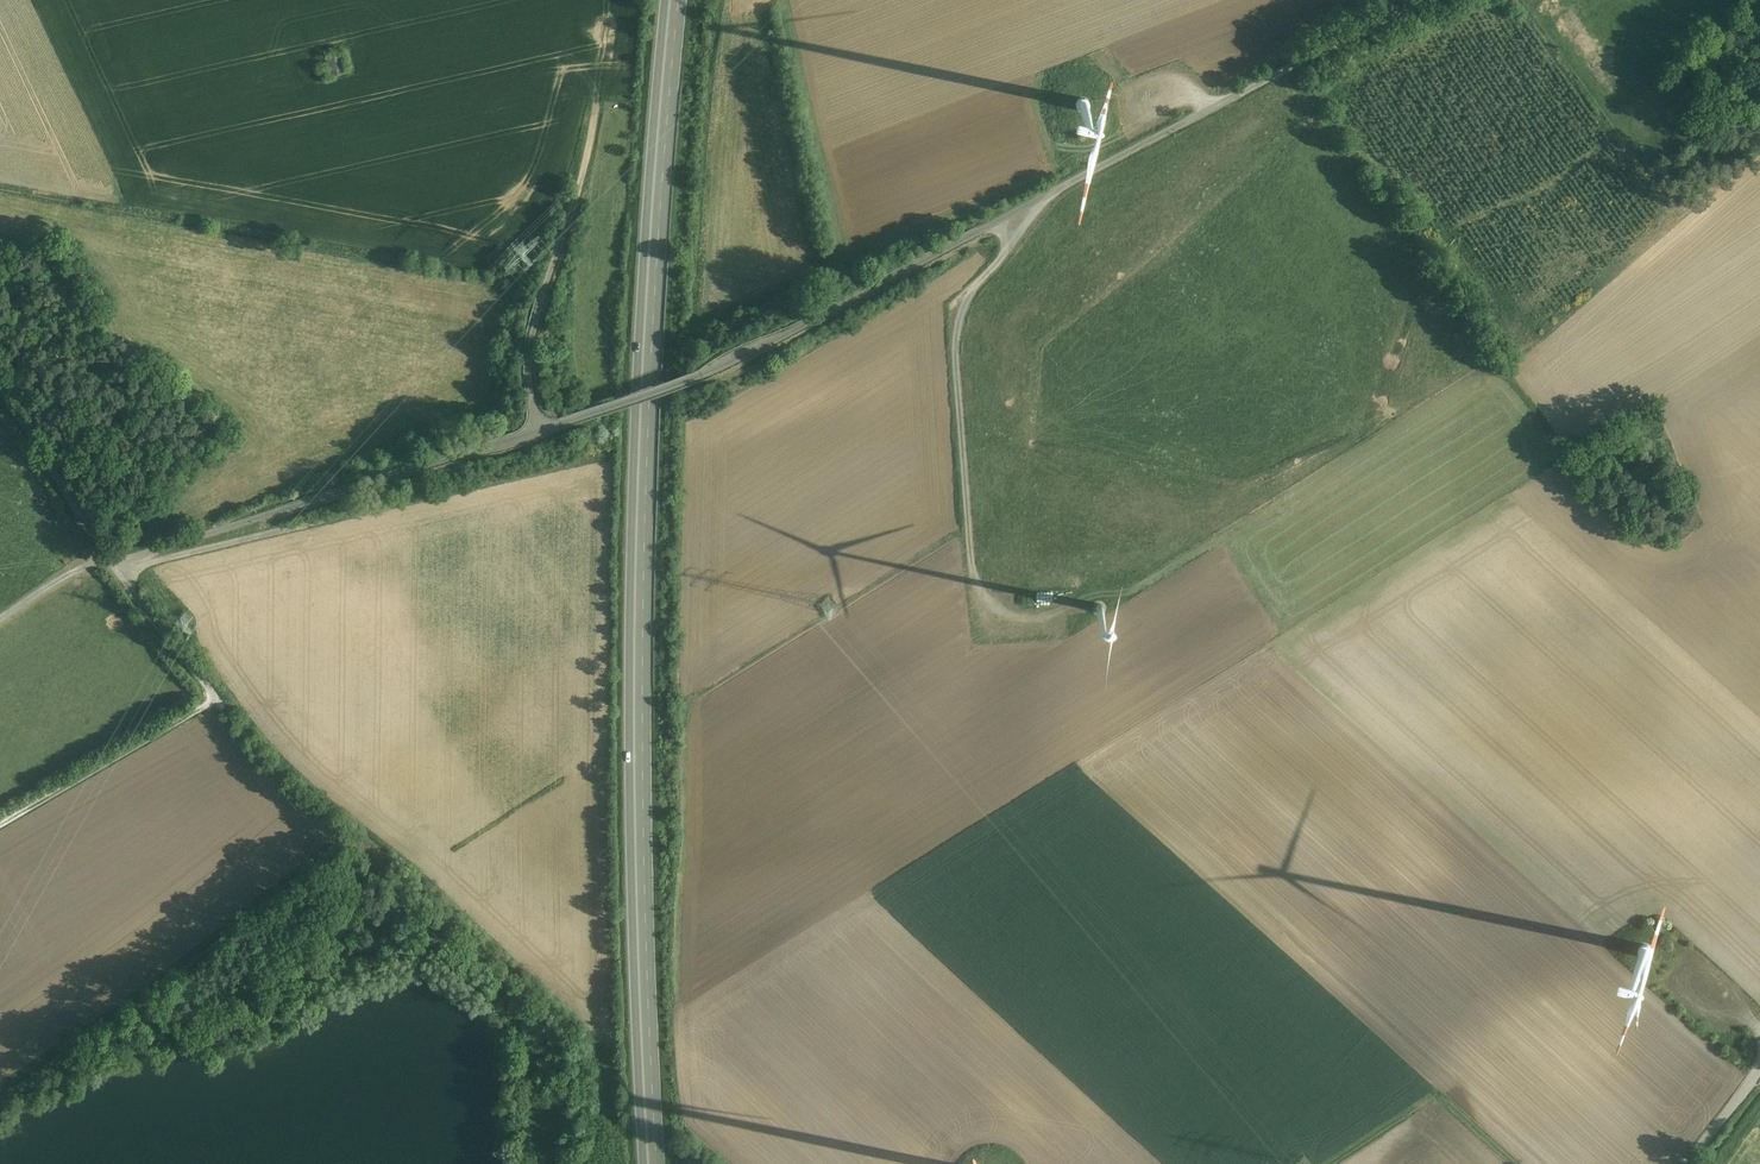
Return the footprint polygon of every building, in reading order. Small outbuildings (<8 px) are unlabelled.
[(553,1053),(537,1056),(541,1074),(557,1070),(553,1053)]
